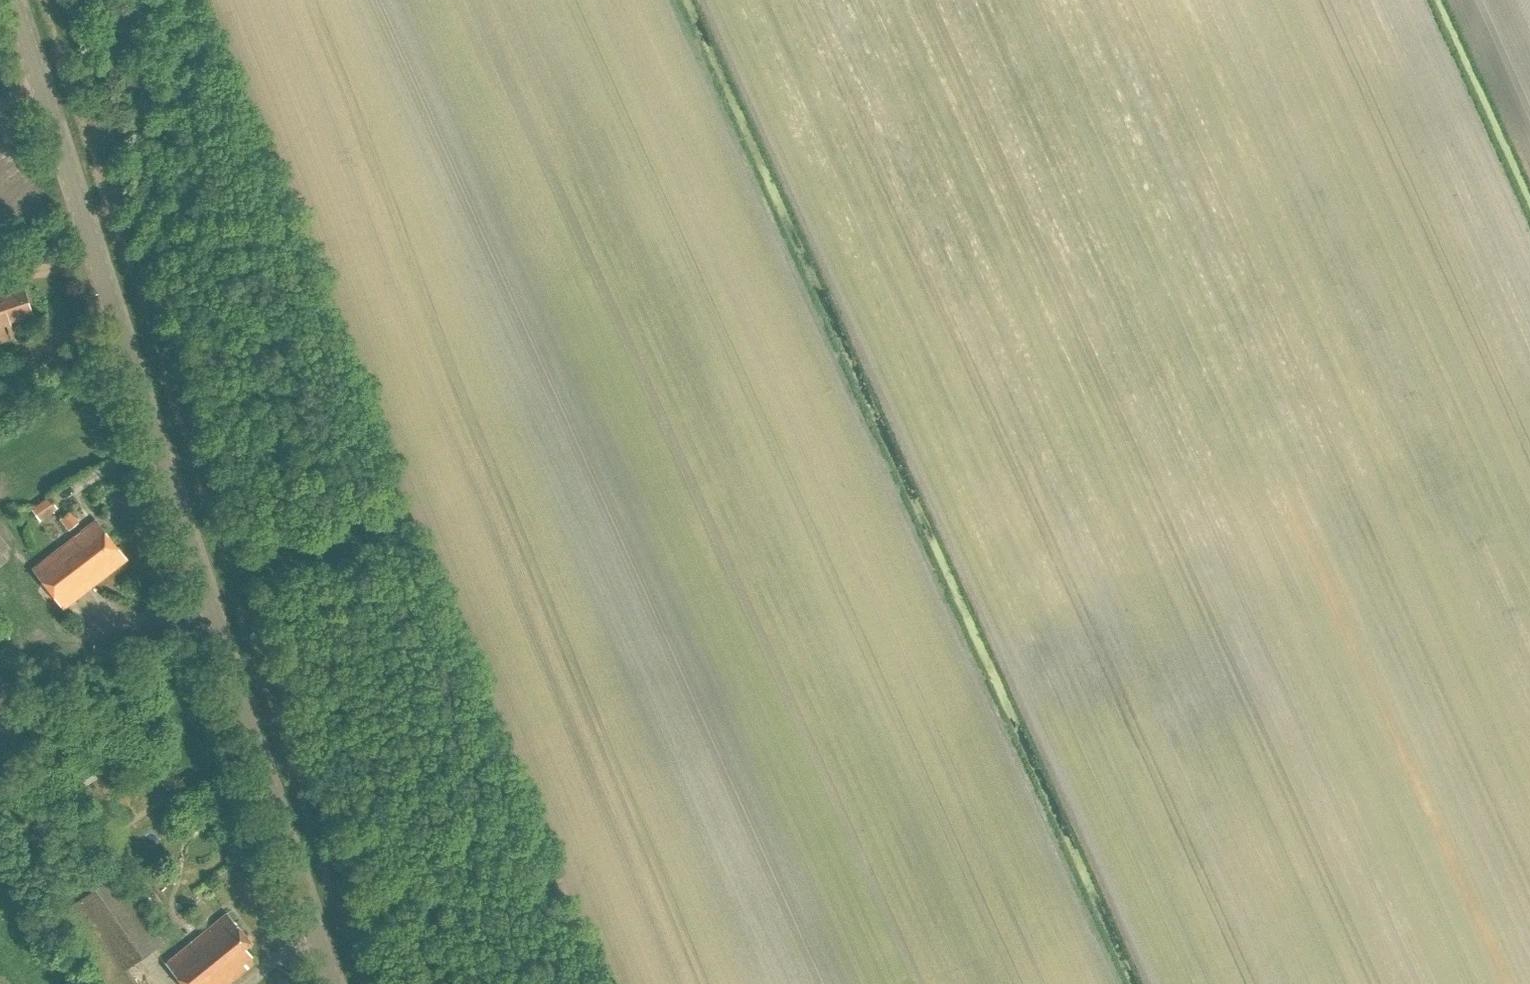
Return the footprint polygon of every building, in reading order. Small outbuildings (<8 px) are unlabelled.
[(30,315),(22,287),(0,293),(0,292),(0,327),(11,324),(10,320),(30,315)] [(31,507),(40,519),(58,506),(49,494),(31,507)] [(69,509),(59,517),(68,528),(77,521),(69,509)] [(95,520),(31,569),(61,607),(124,559),(95,520)] [(11,547),(0,533),(0,555),(11,547)] [(165,939),(116,872),(51,919),(99,983),(137,983),(125,969),(165,939)] [(207,920),(198,909),(188,917),(197,928),(207,920)] [(241,928),(226,910),(164,960),(183,983),(223,983),(254,958),(243,944),(250,939),(241,928)]
